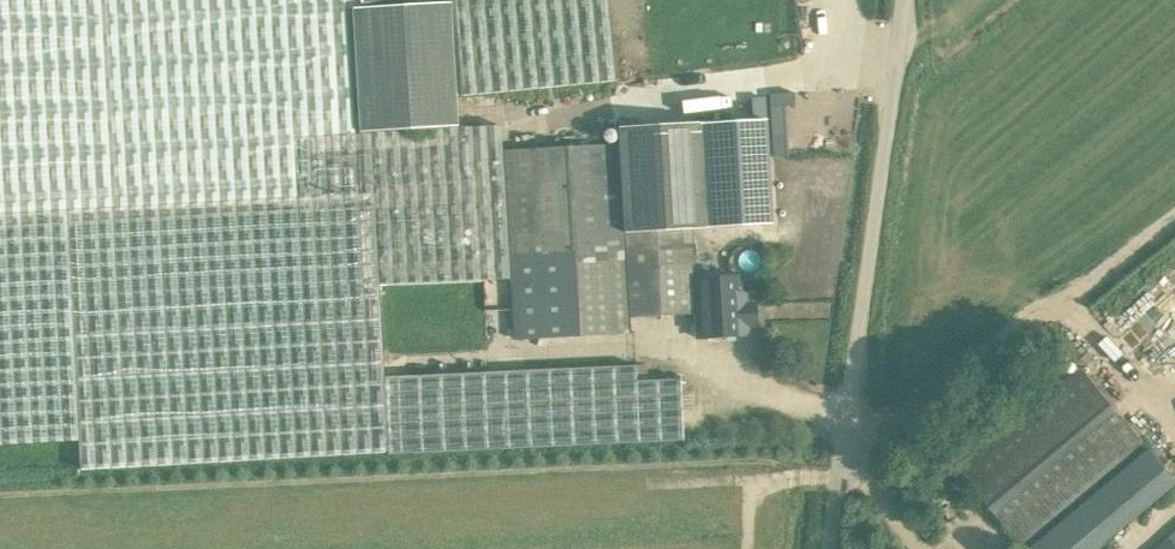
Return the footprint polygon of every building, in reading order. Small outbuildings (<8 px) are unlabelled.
[(356,132),(349,0),(0,0),(0,443),(77,438),(77,462),(684,437),(682,385),(687,385),(686,373),(681,373),(681,374),(393,386),(383,130),(356,132)] [(619,82),(612,0),(456,0),(465,96),(619,82)] [(449,1),(353,6),(359,130),(455,125),(449,1)] [(773,90),(774,155),(788,155),(787,103),(797,102),(797,90),(773,90)] [(765,119),(696,123),(702,227),(771,223),(765,119)] [(696,123),(620,127),(626,232),(692,228),(702,227),(696,123)] [(618,144),(569,147),(506,151),(515,338),(629,332),(628,316),(669,313),(695,311),(693,277),(695,277),(692,228),(626,232),(623,232),(618,144)] [(737,276),(694,278),(697,336),(751,333),(750,324),(754,322),(758,318),(759,312),(757,307),(753,303),(745,303),(745,294),(739,294),(737,276)] [(1022,543),(1145,441),(1086,369),(963,472),(1022,543)] [(1174,487),(1174,478),(1151,449),(1033,548),(1102,548),(1174,487)] [(1159,548),(1174,548),(1174,536),(1159,548)]
